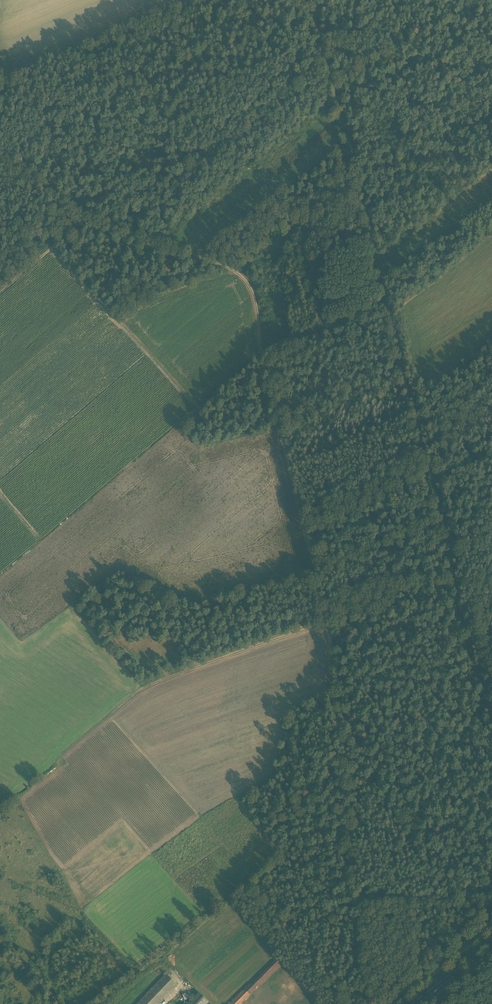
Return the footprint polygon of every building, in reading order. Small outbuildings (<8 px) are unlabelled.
[(178,986),(166,974),(137,1003),(160,1003),(178,986)] [(199,993),(188,1003),(207,1003),(209,1002),(199,993)]
